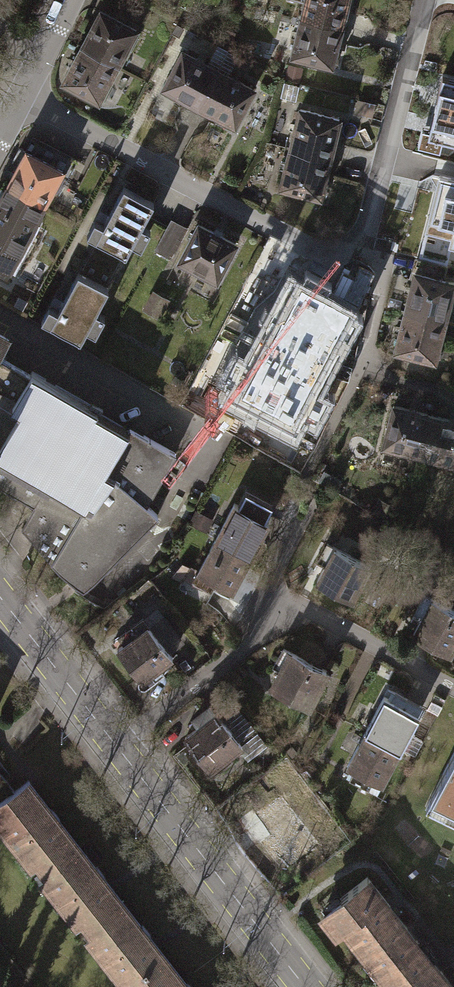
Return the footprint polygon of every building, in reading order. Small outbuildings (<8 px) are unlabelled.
[(288,57),(327,66),(343,0),(295,0),(301,1),(288,57)] [(97,11),(59,81),(95,101),(133,30),(97,11)] [(250,89),(178,51),(159,87),(231,125),(250,89)] [(428,133),(453,140),(453,79),(443,77),(428,133)] [(295,109),(276,188),(316,197),(335,118),(295,109)] [(0,192),(0,265),(10,271),(70,158),(30,137),(0,192)] [(439,176),(426,229),(451,235),(448,246),(453,248),(453,180),(439,176)] [(90,220),(83,234),(121,255),(128,243),(136,248),(146,231),(137,226),(150,203),(119,186),(98,225),(90,220)] [(182,230),(168,222),(152,250),(167,258),(182,230)] [(195,224),(176,260),(213,280),(232,244),(195,224)] [(104,288),(73,272),(53,311),(44,306),(37,321),(76,341),(82,329),(91,334),(100,316),(91,311),(104,288)] [(450,282),(410,272),(391,350),(431,359),(450,282)] [(232,393),(228,402),(296,437),(301,426),(315,433),(329,405),(315,397),(343,341),(349,343),(357,327),(352,325),(356,317),(290,284),(248,368),(236,362),(223,388),(232,393)] [(171,297),(155,289),(145,309),(161,317),(171,297)] [(14,405),(30,376),(0,359),(0,397),(14,405)] [(39,511),(27,531),(39,538),(34,543),(59,573),(83,593),(158,515),(146,505),(175,452),(129,427),(128,430),(96,412),(98,409),(32,371),(30,376),(14,405),(0,397),(0,488),(39,511)] [(388,405),(378,444),(453,463),(453,421),(388,405)] [(234,495),(190,580),(206,588),(210,582),(228,591),(264,521),(246,512),(250,504),(234,495)] [(322,562),(311,581),(347,600),(366,565),(323,543),(315,558),(322,562)] [(407,634),(446,654),(453,638),(453,611),(421,594),(412,610),(418,613),(407,634)] [(138,617),(107,642),(142,686),(168,666),(163,660),(169,656),(138,617)] [(277,668),(268,686),(304,705),(322,670),(280,647),(271,664),(277,668)] [(380,695),(343,765),(352,770),(348,778),(364,786),(367,778),(377,783),(418,706),(393,692),(389,700),(380,695)] [(198,723),(182,736),(210,773),(228,759),(224,754),(236,744),(229,734),(234,730),(225,719),(219,722),(206,706),(193,717),(198,723)] [(422,803),(453,819),(453,742),(422,803)] [(0,797),(0,823),(128,986),(186,986),(23,779),(0,797)] [(292,794),(256,813),(287,872),(323,853),(292,794)] [(376,970),(413,940),(362,876),(318,911),(333,930),(340,925),(376,970)] [(413,940),(376,970),(389,986),(450,986),(413,940)]
